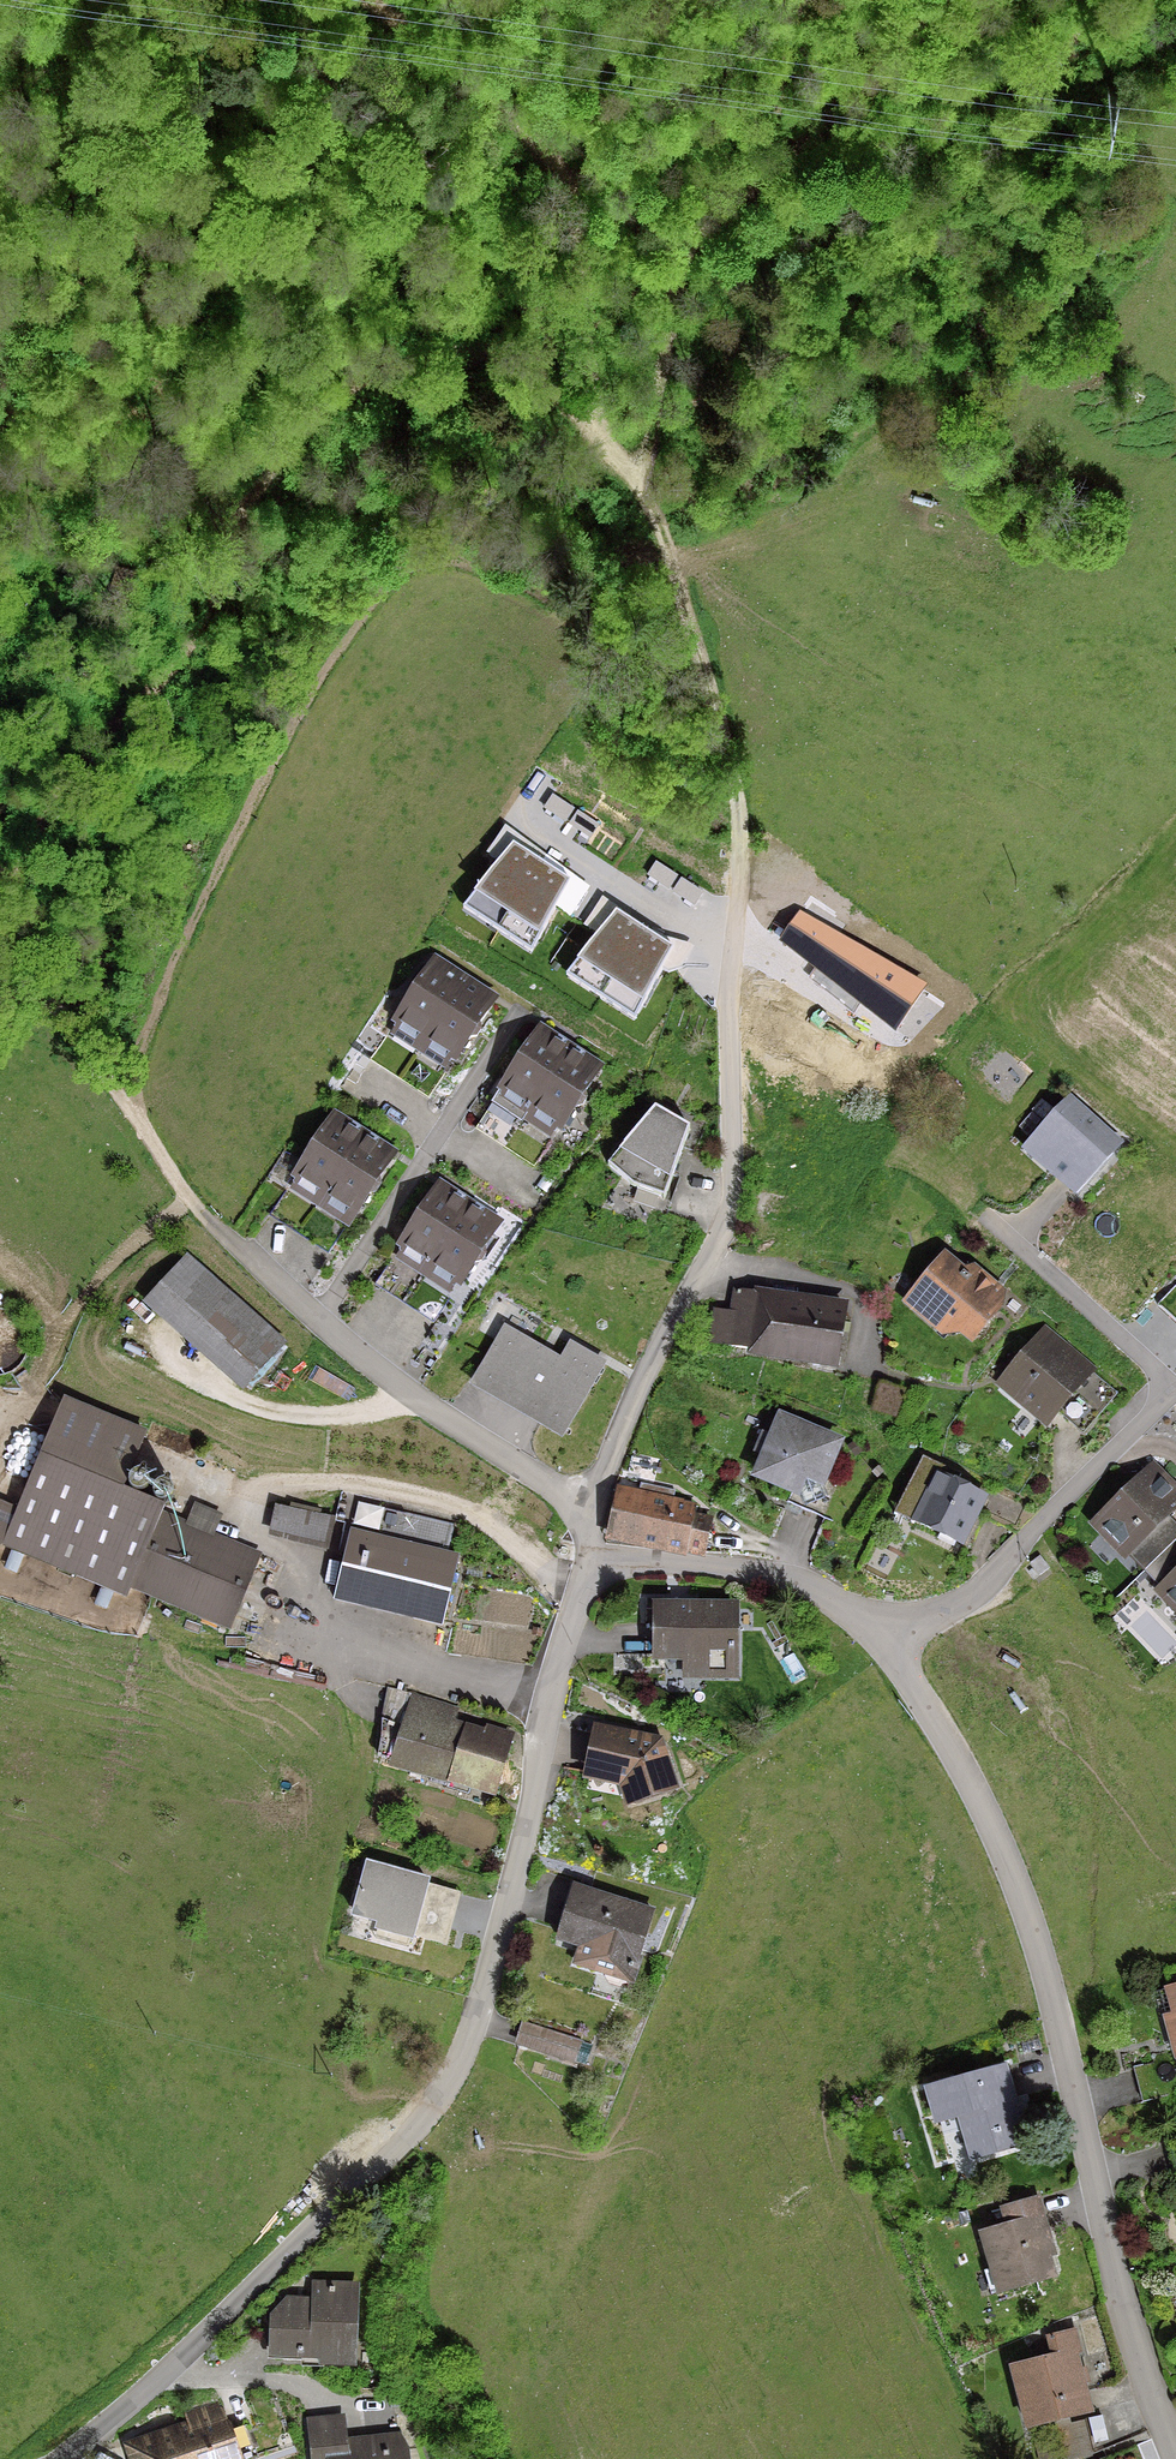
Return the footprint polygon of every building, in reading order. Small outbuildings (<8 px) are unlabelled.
[(569,875),(514,841),(464,902),(532,946),(569,875)] [(673,943),(616,907),(568,970),(636,1015),(673,943)] [(801,909),(780,934),(895,1027),(925,984),(801,909)] [(393,1021),(423,1040),(460,984),(430,965),(416,985),(410,986),(405,994),(406,1000),(393,1021)] [(460,984),(423,1040),(454,1060),(467,1040),(474,1038),(478,1031),(477,1024),(490,1004),(460,984)] [(499,1089),(529,1109),(565,1053),(535,1033),(522,1054),(515,1055),(510,1062),(512,1069),(499,1089)] [(529,1109),(559,1128),(573,1108),(579,1107),(584,1100),(582,1093),(596,1072),(565,1053),(529,1109)] [(1053,1171),(1077,1193),(1119,1147),(1068,1101),(1038,1134),(1065,1158),(1053,1171)] [(666,1193),(690,1123),(655,1103),(608,1160),(633,1181),(666,1193)] [(293,1176),(323,1195),(359,1139),(329,1120),(316,1140),(309,1141),(304,1149),(306,1155),(293,1176)] [(389,1159),(359,1139),(323,1195),(353,1215),(366,1194),(373,1193),(378,1186),(376,1179),(389,1159)] [(398,1244),(428,1264),(465,1208),(435,1188),(421,1209),(415,1210),(410,1217),(411,1224),(398,1244)] [(495,1228),(465,1208),(428,1264),(458,1284),(472,1263),(478,1262),(483,1255),(482,1248),(495,1228)] [(959,1275),(940,1259),(913,1292),(938,1312),(934,1317),(934,1325),(944,1334),(953,1333),(957,1328),(971,1340),(988,1319),(980,1312),(996,1294),(970,1273),(966,1278),(960,1273),(959,1275)] [(189,1267),(155,1305),(244,1384),(278,1346),(189,1267)] [(733,1296),(731,1314),(713,1312),(708,1344),(835,1364),(843,1315),(754,1301),(755,1295),(734,1292),(733,1296)] [(474,1383),(561,1432),(593,1377),(505,1328),(474,1383)] [(1064,1420),(1080,1433),(1113,1395),(1040,1335),(1005,1376),(1024,1392),(1018,1399),(1045,1422),(1058,1406),(1068,1414),(1064,1420)] [(146,1432),(64,1396),(38,1454),(120,1490),(146,1432)] [(761,1437),(755,1453),(763,1456),(755,1477),(798,1495),(803,1482),(816,1488),(834,1445),(779,1421),(770,1441),(761,1437)] [(176,1523),(173,1530),(155,1523),(161,1507),(120,1490),(38,1454),(0,1543),(0,1546),(124,1598),(128,1587),(226,1629),(256,1556),(176,1523)] [(981,1498),(953,1484),(958,1476),(920,1457),(897,1503),(917,1513),(913,1522),(959,1544),(981,1498)] [(1124,1556),(1175,1505),(1175,1498),(1148,1469),(1092,1524),(1124,1556)] [(641,1498),(617,1493),(607,1538),(683,1554),(683,1552),(701,1553),(707,1524),(690,1518),(692,1509),(664,1503),(667,1492),(644,1487),(641,1498)] [(342,1525),(349,1527),(332,1601),(334,1602),(336,1593),(414,1612),(412,1620),(439,1626),(455,1559),(453,1559),(452,1563),(437,1559),(440,1549),(445,1550),(451,1526),(383,1510),(384,1503),(349,1495),(342,1525)] [(1037,1576),(1046,1569),(1037,1557),(1028,1564),(1037,1576)] [(1157,1590),(1175,1610),(1175,1572),(1157,1590)] [(654,1608),(653,1623),(653,1657),(698,1657),(698,1675),(731,1675),(732,1609),(654,1608)] [(412,1698),(401,1733),(382,1727),(375,1757),(447,1779),(450,1770),(495,1783),(508,1740),(480,1732),(477,1740),(446,1731),(452,1710),(412,1698)] [(666,1789),(651,1743),(595,1732),(587,1775),(625,1783),(631,1800),(666,1789)] [(428,1878),(367,1862),(354,1913),(379,1920),(377,1927),(412,1936),(428,1878)] [(650,1913),(573,1888),(556,1940),(580,1948),(576,1963),(628,1980),(650,1913)] [(522,2027),(517,2044),(569,2060),(574,2043),(522,2027)] [(1003,2101),(1010,2099),(1001,2068),(926,2090),(935,2121),(957,2115),(970,2158),(1016,2145),(1003,2101)] [(996,2294),(1051,2278),(1038,2237),(1045,2235),(1034,2198),(1005,2207),(1010,2223),(978,2233),(996,2294)] [(272,2331),(270,2359),(348,2362),(351,2289),(314,2288),(313,2306),(284,2304),(280,2308),(280,2321),(272,2331)] [(1026,2429),(1087,2413),(1072,2354),(1076,2352),(1070,2331),(1045,2337),(1050,2356),(1010,2367),(1026,2429)] [(223,2420),(133,2451),(136,2458),(236,2458),(223,2420)] [(307,2424),(311,2458),(319,2458),(331,2458),(421,2458),(413,2449),(402,2451),(396,2439),(342,2445),(339,2420),(307,2424)]
